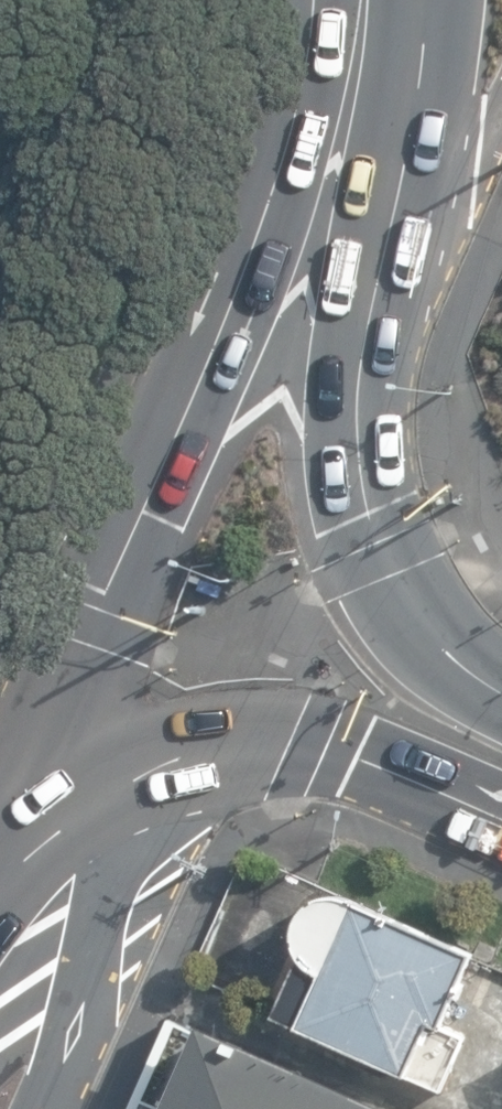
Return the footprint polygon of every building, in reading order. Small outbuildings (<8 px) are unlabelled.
[(470,1034),(449,1025),(482,955),(361,899),(350,896),(334,896),(322,900),(314,906),(308,916),(304,925),(302,937),(302,945),(307,956),(281,1017),(444,1092),(470,1034)] [(210,1025),(172,1108),(396,1108),(210,1025)]
